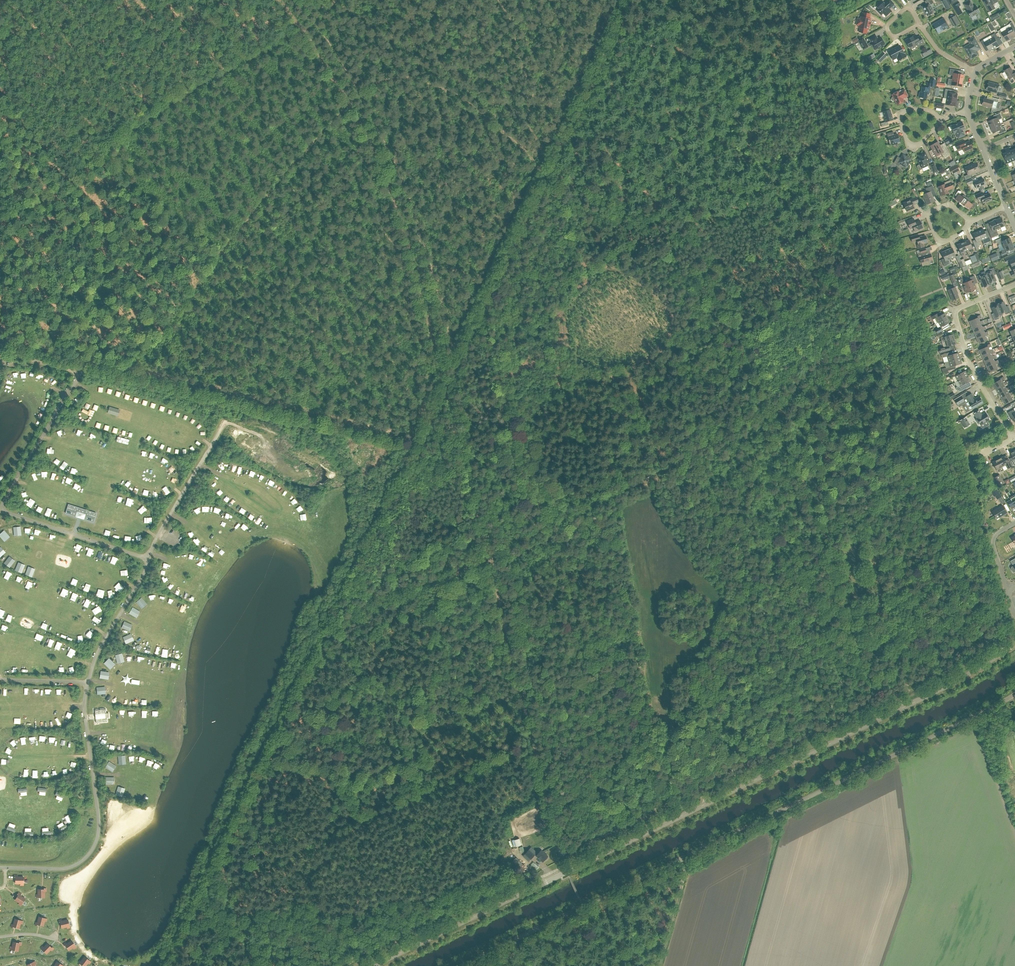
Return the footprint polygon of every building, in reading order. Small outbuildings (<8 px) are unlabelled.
[(890,0),(888,0),(884,4),(883,3),(878,8),(879,9),(877,11),(881,15),(883,13),(886,16),(891,11),(889,9),(894,4),(890,0)] [(932,0),(926,0),(924,1),(926,4),(922,7),(927,16),(934,12),(930,5),(932,4),(931,1),(932,1),(932,0)] [(987,0),(984,2),(989,12),(994,9),(993,7),(995,6),(995,4),(994,3),(997,2),(996,0),(987,0)] [(973,8),(970,2),(965,5),(968,11),(967,11),(970,18),(980,12),(976,6),(973,8)] [(891,9),(894,15),(900,12),(896,6),(891,9)] [(870,14),(863,13),(862,17),(861,17),(861,19),(858,19),(857,25),(859,25),(859,28),(860,28),(859,32),(866,34),(867,29),(868,30),(870,19),(869,18),(870,14)] [(960,23),(955,15),(949,19),(954,27),(960,23)] [(948,28),(943,19),(936,23),(935,23),(932,25),(934,28),(935,28),(938,33),(948,28)] [(1007,30),(1012,39),(1014,37),(1014,34),(1014,32),(1014,31),(1014,28),(1012,23),(1009,24),(1011,27),(1007,30)] [(1012,39),(1007,30),(1002,33),(1001,30),(998,32),(1002,39),(1004,37),(1007,42),(1012,39)] [(989,40),(994,49),(999,46),(997,42),(999,40),(995,33),(991,36),(992,39),(989,40)] [(917,38),(916,35),(905,40),(910,48),(916,45),(917,46),(924,43),(920,36),(917,38)] [(878,39),(876,36),(870,39),(871,43),(875,50),(885,44),(881,37),(878,39)] [(981,49),(974,38),(969,41),(971,44),(964,48),(971,59),(978,55),(976,51),(981,49)] [(868,47),(864,39),(859,42),(863,49),(868,47)] [(994,49),(989,40),(985,43),(983,40),(981,42),(984,49),(987,47),(990,52),(994,49)] [(906,57),(900,46),(889,52),(893,59),(897,57),(898,60),(906,57)] [(887,56),(883,52),(876,59),(880,62),(887,56)] [(1011,68),(1004,71),(1009,80),(1013,78),(1014,81),(1014,73),(1014,74),(1011,68)] [(953,76),(952,80),(962,81),(963,79),(964,76),(958,75),(959,71),(950,69),(949,75),(953,76)] [(993,84),(989,83),(987,90),(991,91),(991,92),(997,93),(1000,85),(993,84)] [(929,89),(922,87),(921,92),(919,93),(918,98),(926,99),(927,95),(928,95),(929,89)] [(946,99),(956,101),(957,98),(956,98),(957,94),(951,93),(951,90),(945,89),(944,95),(947,95),(946,99)] [(908,97),(904,90),(901,91),(900,91),(899,92),(899,91),(891,95),(892,97),(892,98),(891,98),(891,99),(891,100),(892,101),(893,101),(894,101),(895,103),(896,102),(898,105),(904,102),(903,99),(908,97)] [(999,100),(993,98),(992,101),(984,99),(982,105),(992,108),(994,102),(998,103),(999,100)] [(893,120),(890,110),(882,112),(885,122),(881,124),(882,127),(888,125),(887,122),(893,120)] [(988,122),(991,128),(1000,124),(999,120),(1002,119),(1000,114),(992,117),(993,120),(988,122)] [(964,129),(961,122),(951,126),(954,134),(956,133),(958,139),(964,136),(962,130),(964,129)] [(1002,128),(1000,124),(991,128),(993,134),(998,132),(999,135),(1006,132),(1004,127),(1002,128)] [(894,135),(893,132),(887,134),(890,144),(891,143),(892,145),(894,145),(896,146),(898,144),(900,143),(897,134),(894,135)] [(963,144),(962,141),(954,144),(958,152),(962,150),(964,152),(972,148),(969,141),(963,144)] [(942,150),(937,142),(930,146),(936,157),(941,154),(943,158),(949,155),(946,148),(942,150)] [(1012,162),(1014,161),(1014,154),(1013,150),(1010,151),(1009,148),(1007,149),(1012,162)] [(1007,164),(1012,162),(1007,149),(1005,149),(1006,153),(1003,154),(1007,164)] [(929,162),(925,153),(919,156),(920,158),(917,160),(920,165),(917,166),(917,167),(918,170),(919,171),(922,169),(921,169),(928,166),(926,163),(929,162)] [(911,160),(903,155),(900,159),(897,157),(894,163),(899,166),(900,164),(903,166),(903,167),(906,168),(908,165),(907,165),(911,160)] [(980,170),(977,163),(972,165),(972,164),(968,165),(969,166),(965,168),(968,175),(964,177),(965,180),(971,178),(969,174),(980,170)] [(939,174),(934,164),(930,165),(935,176),(939,174)] [(960,170),(957,165),(950,169),(953,174),(960,170)] [(986,185),(983,179),(978,181),(978,180),(974,182),(976,189),(979,188),(981,192),(984,190),(983,186),(986,185)] [(953,188),(951,182),(945,185),(945,184),(938,187),(942,196),(948,193),(947,190),(949,189),(949,190),(953,188)] [(935,192),(932,186),(925,189),(927,193),(923,195),(927,205),(934,202),(931,194),(935,192)] [(960,205),(961,206),(967,198),(964,195),(961,197),(959,195),(960,193),(961,192),(958,191),(955,196),(957,197),(955,200),(960,203),(960,205)] [(983,196),(982,192),(976,195),(978,201),(981,199),(983,204),(992,200),(989,193),(983,196)] [(919,203),(916,197),(909,200),(909,201),(903,203),(907,212),(914,209),(913,205),(919,203)] [(971,200),(967,198),(961,206),(963,207),(964,206),(968,210),(970,207),(973,209),(976,205),(974,202),(974,203),(972,205),(970,203),(971,200)] [(1004,226),(1001,218),(985,224),(991,238),(998,235),(996,229),(1004,226)] [(915,223),(913,219),(907,221),(910,229),(913,228),(915,232),(923,228),(920,221),(915,223)] [(978,232),(981,240),(984,239),(985,241),(987,242),(988,241),(988,242),(991,241),(988,234),(986,236),(983,230),(978,232)] [(981,240),(978,232),(973,234),(975,240),(972,241),(976,250),(979,249),(978,246),(980,245),(979,241),(981,240)] [(919,238),(918,235),(911,237),(912,242),(917,241),(918,245),(917,246),(918,249),(924,247),(923,244),(927,243),(925,236),(919,238)] [(1003,247),(1012,243),(1010,238),(1002,241),(1000,238),(995,241),(996,243),(998,243),(999,245),(1001,244),(1003,247)] [(963,243),(967,251),(970,250),(971,252),(973,251),(969,240),(963,243)] [(963,252),(967,251),(963,243),(957,245),(962,256),(964,255),(963,252)] [(1012,243),(1003,247),(1004,249),(1001,251),(1002,253),(1000,254),(1001,256),(1007,254),(1006,251),(1014,248),(1012,243)] [(927,255),(925,249),(917,251),(918,254),(917,254),(918,258),(919,257),(921,264),(929,261),(930,264),(933,263),(931,254),(927,255)] [(947,251),(950,259),(955,257),(952,249),(947,251)] [(947,260),(950,259),(947,251),(942,253),(944,259),(941,260),(944,267),(947,265),(949,264),(947,260)] [(993,264),(999,261),(996,255),(990,258),(993,264)] [(1014,266),(1014,255),(1005,259),(1007,262),(1009,261),(1012,267),(1014,266)] [(966,266),(964,259),(961,260),(961,261),(958,263),(960,268),(966,266)] [(989,272),(986,274),(990,285),(990,283),(995,281),(993,276),(996,274),(993,268),(988,270),(989,272)] [(985,287),(990,285),(986,274),(985,274),(986,275),(983,277),(982,274),(977,276),(980,283),(982,282),(985,287)] [(957,285),(953,275),(949,276),(954,287),(957,285)] [(967,282),(972,293),(973,292),(974,291),(974,290),(975,290),(976,289),(974,284),(977,283),(974,276),(969,278),(971,280),(967,282)] [(971,293),(972,293),(967,282),(964,283),(962,278),(957,280),(961,290),(964,288),(966,293),(968,293),(969,293),(970,293),(971,293)] [(957,292),(955,287),(948,290),(952,301),(959,298),(956,292),(957,292)] [(1003,302),(997,304),(1002,315),(1001,314),(1005,312),(1006,315),(1011,313),(1008,306),(1005,307),(1003,302)] [(1002,315),(997,304),(998,306),(992,308),(994,313),(991,314),(994,321),(999,319),(998,317),(1002,315)] [(936,318),(938,323),(947,318),(944,313),(942,315),(940,312),(931,317),(933,320),(936,318)] [(980,323),(980,322),(979,319),(981,318),(980,315),(977,316),(978,318),(969,321),(972,327),(980,323)] [(949,323),(947,318),(938,323),(940,327),(935,330),(937,334),(945,329),(943,326),(949,323)] [(980,323),(972,327),(974,333),(983,329),(982,327),(981,325),(984,324),(983,321),(980,322),(980,323)] [(983,329),(974,333),(976,338),(985,335),(984,333),(983,330),(986,329),(985,326),(982,327),(983,329)] [(987,332),(984,333),(985,335),(976,338),(979,344),(987,340),(986,336),(989,335),(987,332)] [(938,349),(939,353),(950,350),(949,346),(956,344),(954,339),(945,342),(946,347),(938,349)] [(990,352),(990,351),(989,348),(992,347),(990,344),(987,345),(988,346),(979,350),(982,356),(990,352)] [(990,352),(982,356),(984,361),(993,358),(992,356),(991,354),(994,352),(993,349),(990,351),(990,352)] [(950,352),(942,355),(943,358),(947,357),(948,362),(960,358),(958,353),(951,355),(950,352)] [(993,358),(984,361),(986,367),(995,363),(994,362),(993,359),(996,358),(995,355),(992,356),(993,358)] [(960,358),(948,362),(950,367),(946,368),(947,371),(948,371),(955,369),(954,366),(961,364),(960,358)] [(997,360),(994,362),(995,363),(986,367),(989,373),(997,369),(996,365),(999,363),(997,360)] [(955,377),(957,381),(968,376),(965,371),(955,376),(954,374),(950,376),(951,378),(955,377)] [(957,381),(960,386),(956,388),(958,391),(962,389),(960,386),(970,381),(968,376),(957,381)] [(992,384),(995,389),(1003,384),(1001,381),(1005,379),(1003,377),(1000,379),(1000,380),(992,384)] [(1003,384),(995,389),(998,394),(1006,389),(1004,386),(1007,384),(1006,382),(1003,384)] [(1006,389),(998,394),(1001,399),(1009,395),(1009,394),(1007,391),(1010,389),(1009,387),(1006,389)] [(1012,392),(1009,394),(1009,395),(1001,399),(1004,404),(1012,400),(1010,396),(1013,394),(1012,392)] [(974,399),(971,394),(966,397),(966,398),(963,400),(961,396),(955,400),(959,407),(965,403),(970,411),(983,403),(979,397),(974,399)] [(976,418),(980,425),(982,429),(989,425),(987,421),(990,420),(986,413),(982,415),(979,410),(974,414),(976,418)] [(970,425),(966,417),(960,420),(964,428),(970,425)] [(998,459),(1002,467),(1006,465),(1007,468),(1012,466),(1009,460),(1006,462),(1003,456),(998,459)] [(998,459),(993,462),(998,473),(1001,471),(1001,472),(1004,470),(1002,467),(998,459)] [(1004,483),(1000,475),(993,478),(993,479),(991,480),(994,485),(996,484),(997,487),(1004,483)] [(97,514),(69,505),(66,514),(94,523),(97,514)] [(1007,513),(1002,505),(992,511),(996,519),(1002,515),(1002,516),(1007,513)] [(137,514),(141,517),(146,512),(141,508),(137,514)] [(175,550),(180,538),(170,534),(165,545),(175,550)] [(106,713),(106,709),(95,710),(96,723),(107,722),(107,718),(109,717),(108,713),(106,713)] [(529,849),(523,856),(529,862),(535,855),(536,856),(538,854),(531,848),(530,849),(529,849)] [(548,856),(542,850),(536,856),(543,862),(548,856)] [(16,875),(14,875),(14,878),(15,878),(15,883),(19,884),(19,886),(22,886),(23,877),(16,876),(16,875)] [(36,897),(44,897),(44,891),(46,891),(46,888),(43,888),(44,889),(38,889),(38,894),(36,894),(36,897)] [(21,906),(25,899),(20,895),(21,894),(18,892),(17,895),(18,895),(15,900),(19,903),(18,904),(21,906)] [(46,919),(38,916),(37,922),(34,922),(33,925),(37,926),(37,925),(42,926),(44,922),(45,922),(46,919)] [(23,921),(15,919),(13,924),(12,924),(11,927),(13,928),(14,927),(19,928),(20,923),(22,924),(23,921)] [(70,928),(68,920),(62,921),(62,919),(58,920),(59,923),(60,922),(62,928),(66,927),(67,928),(70,928)] [(75,948),(71,940),(65,943),(64,942),(62,943),(63,946),(65,945),(68,951),(72,949),(75,948)] [(10,949),(18,951),(19,945),(21,945),(21,942),(19,942),(19,943),(13,942),(12,947),(10,946),(10,949)] [(40,948),(46,954),(50,949),(52,951),(54,948),(52,947),(51,947),(47,943),(44,947),(42,946),(40,948)] [(84,957),(81,961),(79,960),(77,963),(79,965),(80,964),(83,965),(86,965),(88,964),(89,965),(91,962),(84,957)]
